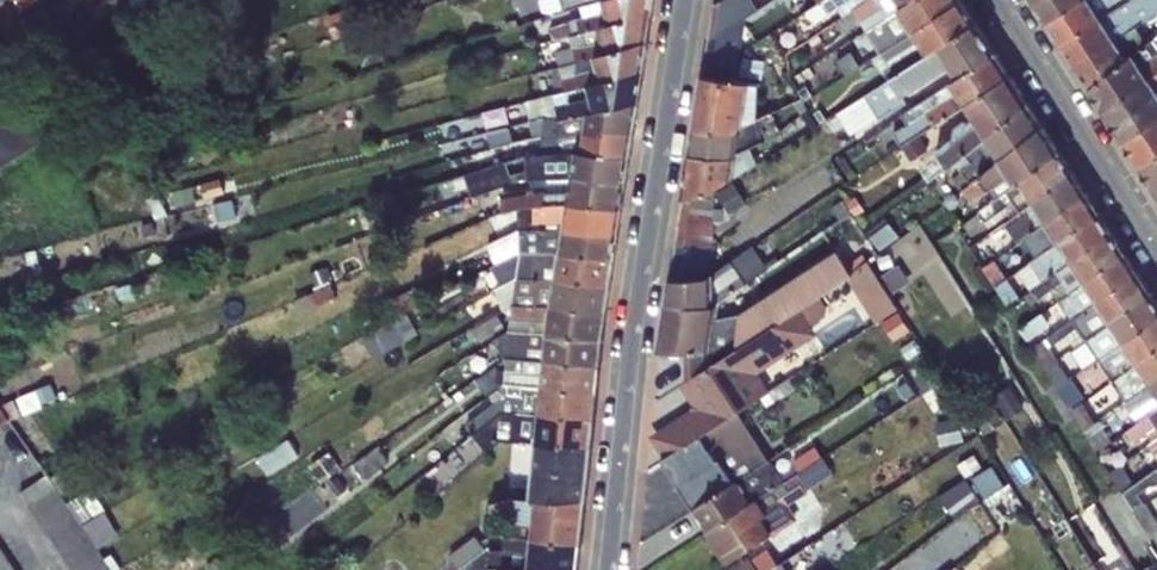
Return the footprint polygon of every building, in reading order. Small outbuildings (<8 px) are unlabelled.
[(22,9),(39,1),(39,0),(17,0),(22,9)] [(59,3),(65,17),(86,8),(82,0),(67,0),(59,3)] [(543,11),(554,13),(575,7),(597,0),(539,0),(543,11)] [(605,0),(597,0),(575,7),(577,18),(550,25),(554,39),(571,34),(601,26),(611,23),(605,0)] [(653,12),(655,0),(605,0),(611,23),(653,12)] [(709,40),(739,22),(758,10),(753,0),(722,0),(715,4),(709,40)] [(803,13),(807,11),(824,0),(791,0),(803,13)] [(807,11),(815,23),(838,8),(843,16),(867,0),(824,0),(807,11)] [(843,16),(835,21),(843,33),(855,26),(861,22),(867,30),(868,29),(899,9),(904,5),(901,0),(867,0),(843,16)] [(963,0),(912,0),(904,5),(899,9),(914,32),(963,0)] [(977,22),(963,0),(914,32),(928,55),(938,49),(977,22)] [(1033,3),(1046,23),(1084,0),(1037,0),(1033,3)] [(1046,23),(1060,45),(1102,17),(1091,0),(1084,0),(1046,23)] [(1116,39),(1138,25),(1156,14),(1156,10),(1151,1),(1144,5),(1141,0),(1091,0),(1102,17),(1116,39)] [(345,8),(323,15),(331,37),(353,30),(345,8)] [(899,9),(868,29),(874,39),(852,54),(860,66),(869,60),(914,32),(899,9)] [(607,50),(649,39),(653,12),(611,23),(601,26),(607,50)] [(1102,17),(1060,45),(1075,67),(1116,40),(1116,39),(1102,17)] [(709,40),(703,74),(734,79),(739,55),(739,22),(709,40)] [(997,54),(977,22),(938,49),(950,67),(957,78),(997,54)] [(1117,41),(1128,59),(1133,54),(1149,42),(1138,25),(1117,41)] [(607,50),(601,26),(571,34),(573,47),(556,51),(559,66),(596,54),(607,50)] [(914,32),(869,60),(875,69),(876,68),(885,82),(928,55),(914,32)] [(1133,54),(1152,83),(1156,91),(1156,43),(1154,38),(1149,42),(1133,54)] [(603,79),(644,71),(649,39),(607,50),(596,54),(603,79)] [(1116,40),(1075,67),(1089,89),(1128,59),(1117,41),(1116,40)] [(383,46),(364,52),(368,63),(387,58),(383,46)] [(928,55),(885,82),(865,94),(880,119),(905,102),(909,108),(921,100),(914,88),(950,67),(938,49),(928,55)] [(603,79),(596,54),(559,66),(562,75),(554,77),(557,92),(589,84),(603,79)] [(1010,75),(997,54),(957,78),(951,82),(966,104),(1010,75)] [(1128,59),(1089,89),(1103,111),(1152,83),(1133,54),(1128,59)] [(596,109),(639,101),(644,71),(603,79),(589,84),(596,109)] [(703,74),(694,128),(740,132),(741,125),(744,125),(751,81),(734,79),(703,74)] [(1030,106),(1010,75),(966,104),(967,105),(976,121),(987,137),(1030,106)] [(758,82),(751,81),(744,125),(756,118),(758,82)] [(966,104),(951,82),(921,100),(909,108),(901,113),(907,123),(893,132),(898,140),(902,146),(922,133),(967,105),(966,104)] [(1103,111),(1123,142),(1156,120),(1156,91),(1152,83),(1103,111)] [(596,109),(589,84),(557,92),(556,93),(560,118),(575,117),(590,112),(596,109)] [(52,136),(37,106),(36,106),(13,121),(2,103),(5,101),(0,93),(0,171),(52,136)] [(560,118),(556,93),(524,99),(529,119),(541,116),(545,118),(545,117),(560,118)] [(802,97),(792,102),(800,114),(808,109),(802,97)] [(590,112),(589,121),(635,128),(639,101),(596,109),(590,112)] [(1042,125),(1030,106),(987,137),(1000,158),(1042,125)] [(808,109),(800,114),(810,130),(818,125),(808,109)] [(740,132),(738,152),(773,135),(781,129),(773,111),(756,118),(744,125),(741,125),(740,132)] [(838,111),(827,119),(835,130),(846,123),(838,111)] [(589,121),(590,112),(575,117),(560,118),(545,117),(545,118),(543,135),(513,141),(492,149),(494,157),(515,152),(516,158),(527,154),(577,150),(584,151),(589,121)] [(955,164),(987,137),(976,121),(966,119),(956,126),(955,137),(936,151),(950,168),(955,164)] [(1123,142),(1140,168),(1156,159),(1156,120),(1123,142)] [(635,128),(589,121),(584,151),(631,156),(635,128)] [(1061,154),(1042,125),(1000,158),(1001,159),(1017,185),(1022,181),(1061,154)] [(510,126),(487,131),(490,149),(492,149),(513,141),(510,126)] [(694,128),(690,153),(737,157),(738,152),(740,132),(694,128)] [(922,133),(902,146),(911,162),(932,150),(922,133)] [(1000,158),(987,137),(955,164),(961,171),(953,177),(962,189),(1001,159),(1000,158)] [(889,154),(902,146),(898,140),(886,148),(889,154)] [(494,157),(492,149),(490,149),(465,152),(468,163),(454,169),(457,178),(516,158),(515,152),(494,157)] [(573,175),(577,150),(527,154),(516,158),(457,178),(436,184),(441,198),(448,197),(451,205),(519,180),(528,180),(530,188),(536,187),(537,190),(547,188),(547,191),(571,191),(573,175)] [(631,156),(584,151),(577,150),(573,175),(627,181),(631,156)] [(690,153),(684,198),(715,186),(734,179),(737,157),(690,153)] [(1074,174),(1061,154),(1022,181),(1034,201),(1074,174)] [(1017,185),(1001,159),(962,189),(972,203),(989,190),(995,199),(1017,185)] [(1140,168),(1156,194),(1156,159),(1140,168)] [(1087,194),(1074,174),(1034,201),(1047,221),(1087,194)] [(627,181),(573,175),(571,191),(569,202),(623,207),(627,181)] [(1017,185),(995,199),(978,211),(985,221),(979,225),(987,234),(1004,222),(1034,201),(1022,181),(1017,185)] [(684,198),(676,244),(712,250),(713,240),(715,186),(684,198)] [(536,187),(530,188),(530,190),(503,195),(505,211),(518,207),(538,203),(569,202),(571,191),(547,191),(547,188),(537,190),(536,187)] [(1100,214),(1087,194),(1047,221),(1047,222),(1059,241),(1100,214)] [(856,196),(844,202),(851,212),(853,216),(864,210),(856,196)] [(840,219),(851,212),(844,202),(843,199),(831,207),(840,219)] [(1034,201),(1004,222),(1016,241),(1023,236),(1047,222),(1047,221),(1034,201)] [(538,203),(518,207),(519,229),(565,227),(569,202),(538,203)] [(623,207),(569,202),(565,227),(619,231),(623,207)] [(1114,234),(1100,214),(1059,241),(1073,261),(1114,234)] [(1047,222),(1023,236),(1036,256),(1059,241),(1047,222)] [(235,224),(223,228),(227,242),(239,238),(235,224)] [(971,224),(961,230),(971,244),(980,237),(971,224)] [(565,227),(519,229),(520,252),(561,251),(565,227)] [(619,231),(565,227),(561,251),(561,252),(615,255),(619,231)] [(969,247),(983,267),(995,259),(986,246),(995,241),(989,233),(969,247)] [(1126,254),(1114,234),(1073,261),(1086,282),(1126,254)] [(1059,241),(1036,256),(1030,260),(1018,269),(1031,290),(1073,261),(1059,241)] [(676,244),(670,278),(709,275),(712,250),(676,244)] [(715,272),(715,275),(715,304),(767,268),(752,246),(715,272)] [(240,251),(229,254),(230,256),(232,263),(237,278),(248,274),(240,251)] [(561,251),(520,252),(520,261),(489,274),(496,288),(505,284),(518,277),(557,278),(561,252),(561,251)] [(615,255),(561,252),(557,278),(611,282),(615,255)] [(713,351),(684,350),(684,382),(711,365),(745,342),(825,292),(848,277),(852,275),(845,265),(836,252),(741,314),(717,320),(713,351)] [(845,265),(852,275),(869,262),(862,253),(845,265)] [(1140,275),(1126,254),(1086,282),(1087,283),(1099,302),(1140,275)] [(232,263),(230,256),(221,259),(223,266),(232,263)] [(983,267),(995,286),(1007,278),(995,259),(983,267)] [(1073,261),(1031,290),(1025,295),(1032,304),(1050,290),(1058,301),(1087,283),(1086,282),(1073,261)] [(852,275),(848,277),(875,322),(881,319),(897,308),(890,295),(885,285),(878,276),(869,262),(852,275)] [(900,264),(878,276),(885,285),(890,295),(912,281),(900,264)] [(326,265),(309,273),(314,284),(319,281),(322,288),(331,284),(330,283),(333,282),(326,265)] [(670,278),(666,304),(715,305),(715,304),(715,275),(709,275),(670,278)] [(1153,295),(1140,275),(1099,302),(1112,322),(1153,295)] [(518,277),(505,284),(508,291),(484,300),(492,317),(513,304),(552,306),(552,305),(557,278),(518,277)] [(552,305),(607,310),(611,282),(557,278),(552,305)] [(1007,278),(995,286),(1008,304),(1020,297),(1007,278)] [(314,284),(302,289),(305,294),(294,299),(299,312),(300,312),(295,300),(322,288),(319,281),(314,284)] [(1087,283),(1058,301),(1073,319),(1099,302),(1087,283)] [(295,300),(300,312),(301,313),(336,297),(331,284),(322,288),(295,300)] [(418,284),(397,296),(418,287),(424,300),(426,299),(418,284)] [(397,296),(395,296),(403,311),(404,313),(407,311),(425,302),(424,300),(418,287),(397,296)] [(840,317),(825,292),(745,342),(761,366),(726,389),(738,410),(760,396),(788,379),(795,375),(775,344),(786,336),(793,347),(840,317)] [(395,296),(397,296),(395,293),(380,302),(390,319),(403,311),(395,296)] [(1153,295),(1112,322),(1125,342),(1156,321),(1156,301),(1153,295)] [(1099,302),(1073,319),(1032,348),(1047,367),(1058,360),(1050,346),(1067,334),(1075,346),(1112,322),(1099,302)] [(513,304),(492,317),(497,328),(510,325),(510,329),(548,332),(552,306),(513,304)] [(666,304),(659,350),(662,350),(684,350),(713,351),(717,320),(719,305),(715,305),(666,304)] [(547,335),(603,338),(607,310),(552,305),(552,306),(548,332),(547,335)] [(911,328),(897,308),(881,319),(894,339),(911,328)] [(390,319),(361,335),(375,359),(421,334),(407,311),(404,313),(403,311),(390,319)] [(1028,340),(1051,323),(1043,312),(1020,329),(1028,340)] [(1125,342),(1138,363),(1156,350),(1156,321),(1125,342)] [(1112,322),(1075,346),(1071,349),(1084,369),(1099,359),(1125,342),(1112,322)] [(548,332),(510,329),(507,356),(545,359),(547,335),(548,332)] [(194,343),(187,330),(172,336),(175,343),(180,341),(183,348),(194,343)] [(545,361),(600,365),(603,338),(547,335),(545,359),(545,361)] [(745,342),(711,365),(726,389),(761,366),(745,342)] [(1125,342),(1099,359),(1112,380),(1138,363),(1125,342)] [(1138,363),(1151,383),(1156,378),(1156,350),(1138,363)] [(545,359),(507,356),(506,369),(498,369),(497,389),(505,389),(505,384),(543,387),(545,361),(545,359)] [(1070,379),(1058,360),(1047,367),(1056,381),(1054,382),(1058,389),(1073,380),(1072,378),(1070,379)] [(543,387),(597,393),(600,365),(545,361),(543,387)] [(1138,363),(1112,380),(1126,402),(1128,400),(1152,384),(1151,383),(1138,363)] [(726,389),(711,365),(684,382),(679,385),(693,408),(707,431),(738,410),(726,389)] [(794,389),(788,379),(760,396),(766,406),(794,389)] [(1086,400),(1073,380),(1058,389),(1071,409),(1083,402),(1086,400)] [(540,414),(543,387),(505,384),(505,389),(505,396),(467,424),(474,433),(502,411),(540,414)] [(1128,400),(1141,420),(1156,409),(1156,392),(1152,384),(1128,400)] [(1011,385),(993,395),(1007,420),(1025,410),(1011,385)] [(540,414),(594,418),(597,393),(543,387),(540,414)] [(460,390),(454,395),(458,400),(464,396),(460,390)] [(985,390),(965,401),(985,433),(1005,422),(985,390)] [(74,395),(62,399),(66,409),(78,404),(74,395)] [(1095,422),(1083,402),(1071,409),(1083,430),(1095,422)] [(10,419),(0,404),(0,425),(10,419)] [(649,438),(662,460),(701,435),(707,431),(693,408),(649,438)] [(1141,420),(1126,431),(1135,443),(1147,433),(1154,428),(1156,425),(1156,426),(1156,409),(1141,420)] [(721,457),(735,481),(739,478),(769,460),(738,410),(707,431),(701,435),(717,460),(721,457)] [(31,411),(10,419),(37,461),(59,452),(31,411)] [(538,442),(540,414),(502,411),(474,433),(473,434),(488,452),(502,440),(538,443),(538,442)] [(538,442),(591,445),(594,418),(540,414),(538,442)] [(1147,433),(1153,441),(1156,439),(1156,426),(1156,425),(1154,428),(1147,433)] [(662,460),(693,508),(735,481),(721,457),(717,460),(701,435),(662,460)] [(1153,441),(1148,445),(1156,459),(1156,439),(1153,441)] [(536,500),(586,499),(591,445),(538,442),(538,443),(534,488),(533,499),(536,500)] [(380,445),(353,463),(365,479),(391,461),(380,445)] [(800,472),(823,457),(816,445),(792,460),(800,472)] [(800,472),(783,481),(757,497),(770,516),(763,519),(773,535),(799,519),(789,504),(808,492),(807,490),(834,474),(823,457),(800,472)] [(769,460),(739,478),(752,500),(757,497),(783,481),(769,460)] [(1142,478),(1135,483),(1121,462),(1107,471),(1147,531),(1156,524),(1156,522),(1145,504),(1155,498),(1148,487),(1142,478)] [(1142,478),(1148,487),(1154,483),(1155,485),(1156,484),(1156,468),(1142,478)] [(963,477),(937,496),(954,520),(980,500),(963,477)] [(693,508),(706,531),(752,500),(739,478),(735,481),(693,508)] [(511,496),(533,499),(534,488),(511,486),(511,496)] [(30,505),(74,569),(114,569),(82,524),(67,501),(57,487),(30,505)] [(90,487),(67,501),(82,524),(104,507),(90,487)] [(533,527),(536,500),(533,499),(511,496),(491,503),(491,515),(513,518),(514,524),(533,527)] [(752,500),(706,531),(726,565),(773,535),(763,520),(763,519),(770,516),(757,497),(752,500)] [(532,539),(581,543),(586,499),(536,500),(533,527),(532,538),(532,539)] [(1147,531),(1145,532),(1156,551),(1156,524),(1147,531)] [(463,569),(487,569),(487,567),(489,550),(485,547),(476,534),(450,553),(463,569)] [(532,539),(532,538),(505,535),(503,550),(489,550),(487,567),(529,569),(532,539)] [(788,557),(803,548),(796,537),(781,546),(788,557)] [(539,569),(578,569),(581,543),(532,539),(529,569),(539,569)] [(776,565),(780,569),(815,569),(816,569),(810,557),(823,550),(817,539),(803,548),(788,557),(776,565)] [(1005,540),(985,552),(994,569),(1015,558),(1005,540)] [(0,547),(0,569),(16,569),(0,547)] [(207,564),(211,569),(228,569),(218,556),(207,564)] [(1145,569),(1156,569),(1156,562),(1145,569)]
